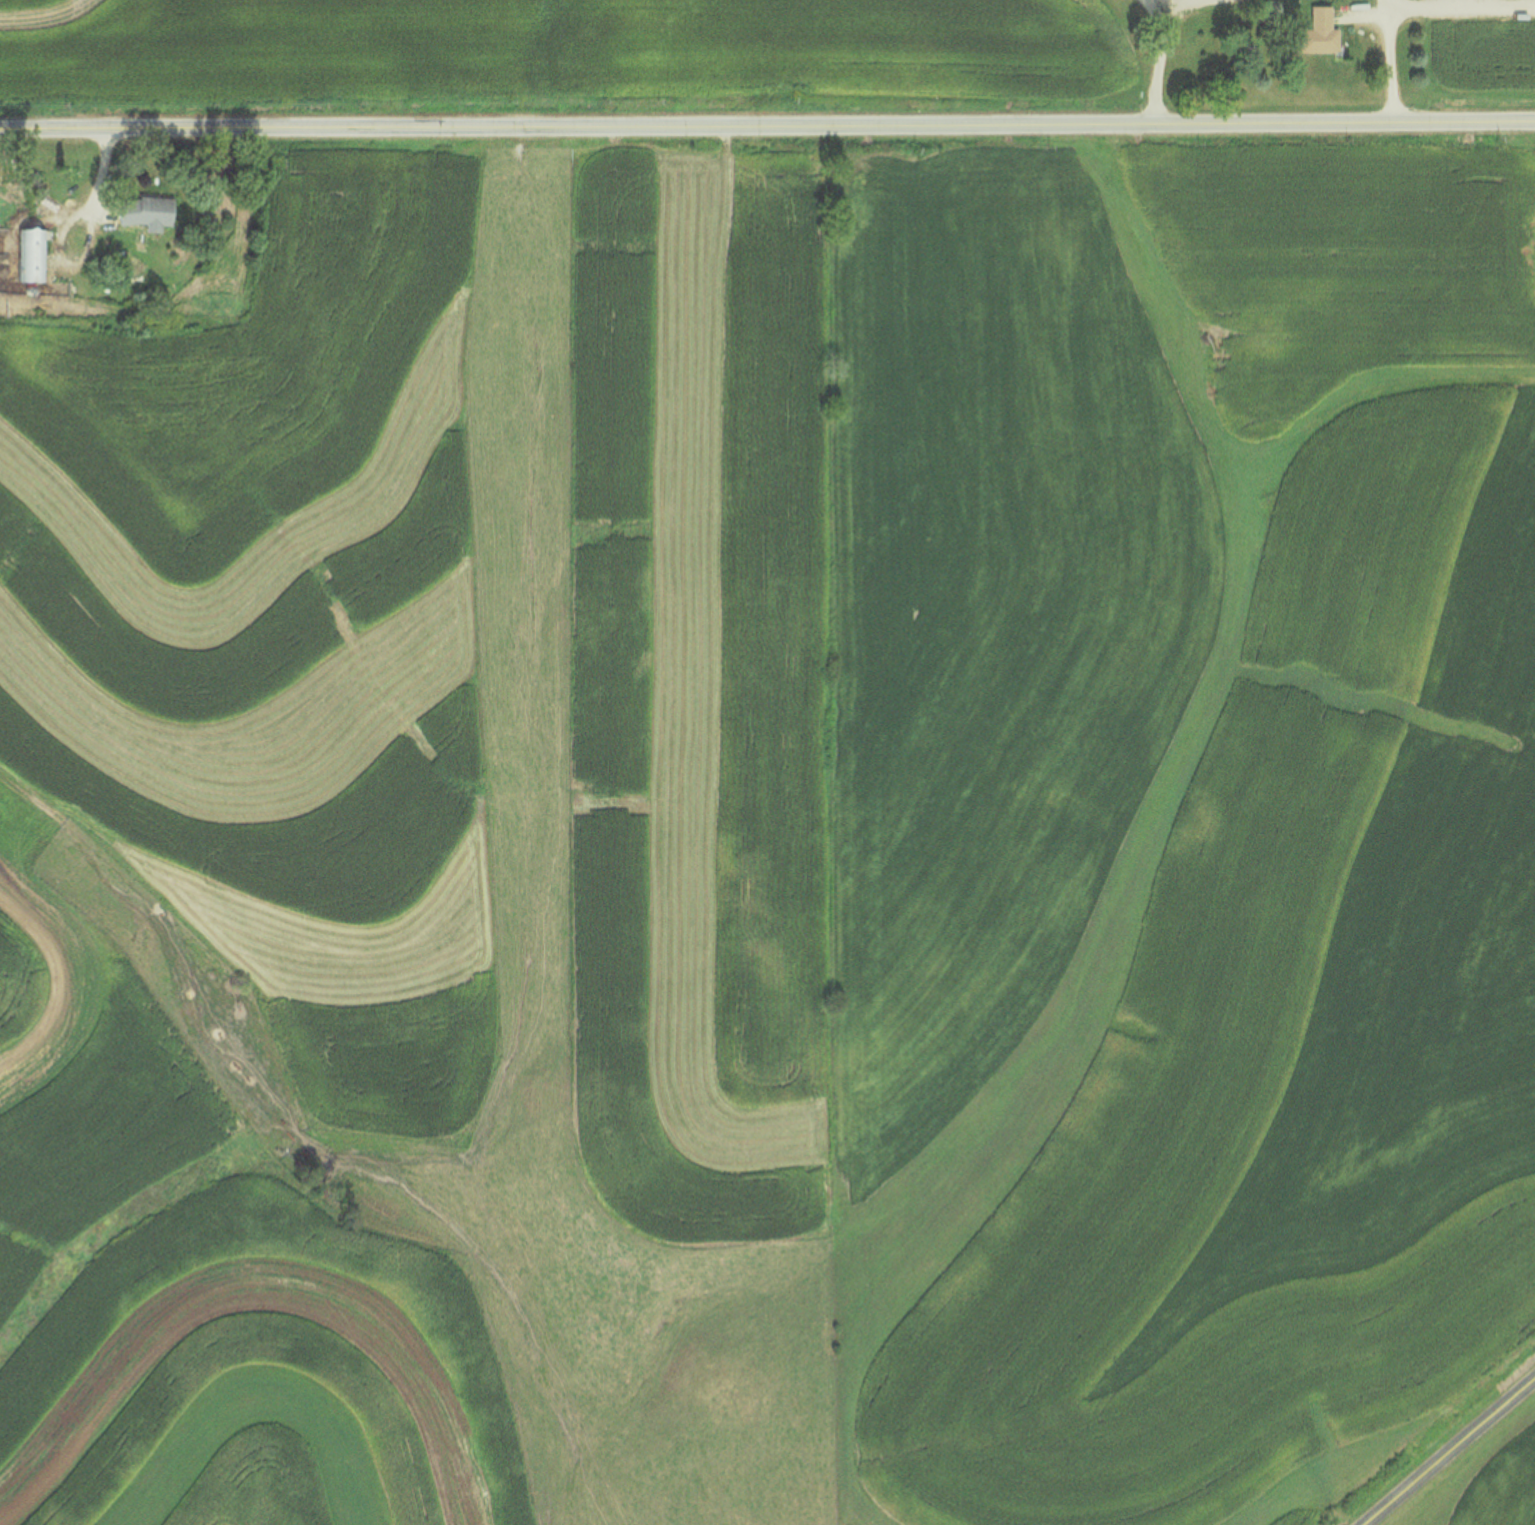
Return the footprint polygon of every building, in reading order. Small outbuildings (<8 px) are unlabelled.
[(1334,28),(1327,28),(1327,5),(1307,5),(1307,29),(1294,29),(1294,52),(1333,52),(1334,28)] [(142,224),(142,232),(155,232),(155,225),(167,225),(167,198),(112,197),(112,224),(142,224)] [(39,281),(40,238),(47,238),(47,228),(15,227),(14,280),(39,281)]
